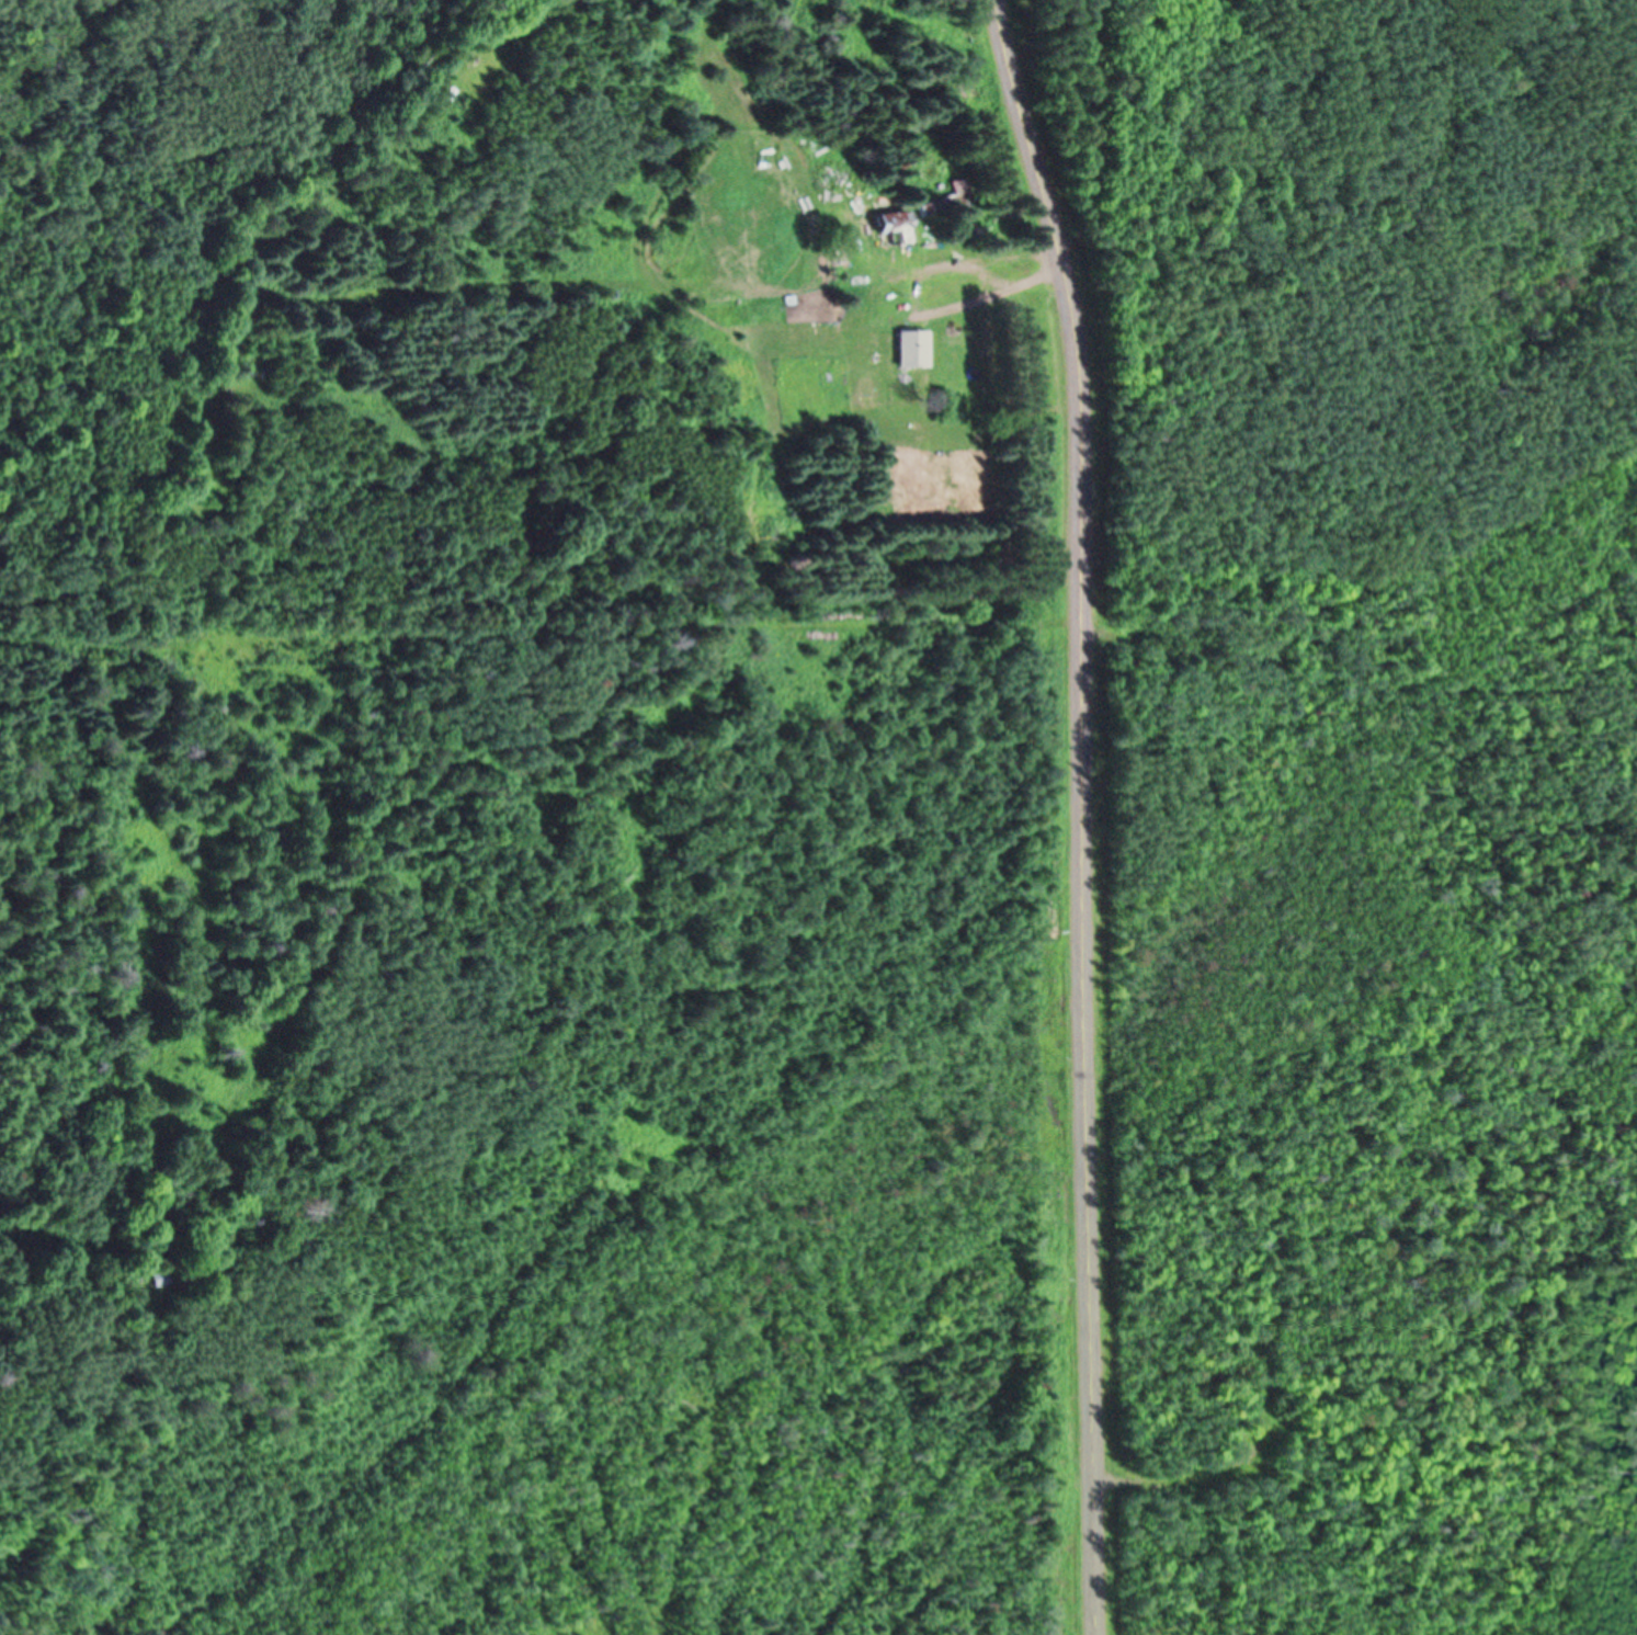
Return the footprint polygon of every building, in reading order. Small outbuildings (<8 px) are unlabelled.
[(935,217),(976,203),(969,181),(954,186),(958,198),(932,207),(935,217)] [(866,240),(893,236),(895,250),(911,248),(910,240),(916,239),(913,214),(863,221),(866,240)] [(902,371),(931,371),(931,334),(902,334),(902,371)] [(169,1274),(152,1278),(156,1292),(172,1288),(169,1274)]
